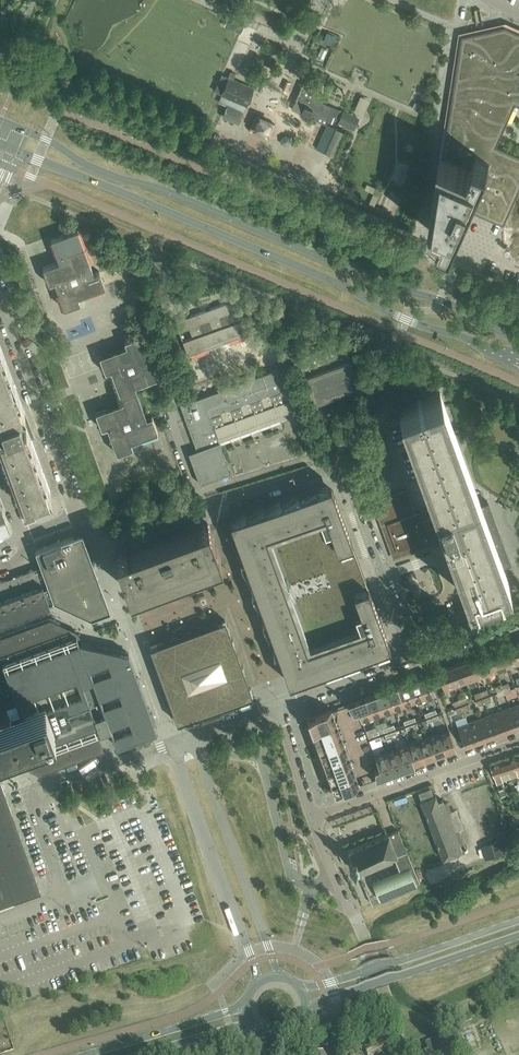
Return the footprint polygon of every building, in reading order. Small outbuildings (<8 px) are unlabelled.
[(232,19),(228,28),(240,34),(244,24),(232,19)] [(433,225),(444,230),(443,233),(440,239),(454,245),(456,239),(458,236),(470,209),(473,210),(477,212),(479,213),(487,217),(489,218),(496,221),(505,224),(518,192),(518,155),(497,145),(506,126),(516,104),(518,105),(518,31),(506,26),(462,36),(433,225)] [(317,58),(323,60),(328,50),(322,47),(320,50),(317,58)] [(246,105),(254,88),(236,80),(228,77),(228,78),(222,75),(215,91),(221,94),(222,95),(218,102),(228,106),(223,116),(237,122),(241,112),(244,105),(246,105)] [(303,84),(292,109),(301,113),(318,121),(322,122),(325,124),(333,107),(329,105),(316,100),(320,91),(316,89),(318,85),(313,83),(311,87),(303,84)] [(354,126),(357,118),(344,111),(340,120),(354,126)] [(409,114),(406,121),(418,126),(421,119),(409,114)] [(275,124),(255,116),(250,129),(269,138),(275,124)] [(329,125),(318,149),(325,152),(336,128),(329,125)] [(254,155),(247,152),(245,157),(252,160),(254,155)] [(78,229),(58,237),(51,239),(59,261),(43,268),(48,283),(54,281),(64,309),(80,303),(78,297),(105,287),(99,271),(93,273),(78,229)] [(236,299),(201,312),(175,321),(188,356),(249,334),(236,299)] [(150,362),(140,335),(124,340),(126,346),(99,356),(105,372),(111,370),(122,403),(95,412),(101,428),(107,426),(117,454),(133,448),(131,442),(158,432),(152,416),(146,418),(135,385),(147,381),(162,376),(156,360),(150,362)] [(314,403),(329,398),(360,387),(343,341),(297,357),(314,403)] [(0,350),(0,443),(22,503),(50,492),(31,438),(34,437),(24,410),(22,411),(0,350)] [(194,399),(180,404),(196,447),(197,450),(189,453),(200,484),(209,480),(208,477),(220,472),(219,469),(228,466),(219,442),(300,412),(287,378),(285,373),(283,367),(273,371),(223,389),(213,393),(214,393),(194,400),(194,399)] [(382,525),(381,525),(384,532),(385,532),(394,558),(432,544),(433,545),(433,544),(449,538),(449,539),(468,593),(465,594),(466,595),(502,582),(508,580),(507,579),(505,580),(500,567),(510,563),(488,501),(478,505),(471,486),(441,402),(437,394),(440,392),(440,391),(398,407),(398,408),(401,407),(421,460),(437,504),(415,512),(382,525)] [(126,549),(115,553),(129,590),(150,647),(177,722),(190,718),(253,695),(289,681),(290,681),(306,675),(307,674),(308,674),(323,669),(325,668),(340,662),(342,662),(358,656),(359,656),(375,650),(376,649),(387,645),(389,644),(387,638),(377,610),(374,602),(368,585),(352,542),(333,490),(330,483),(329,484),(317,488),(316,489),(300,495),(299,495),(283,501),(282,501),(266,507),(264,508),(249,513),(247,514),(232,519),(230,520),(210,528),(209,525),(209,524),(207,519),(197,523),(198,527),(131,548),(126,549)] [(407,488),(373,501),(382,525),(415,512),(407,488)] [(9,532),(0,507),(0,535),(9,532)] [(35,549),(41,566),(53,600),(91,617),(102,613),(107,601),(85,541),(73,535),(58,541),(58,542),(55,543),(55,542),(35,549)] [(47,605),(46,603),(53,600),(41,566),(0,581),(0,622),(47,605)] [(11,746),(30,739),(35,752),(24,756),(29,769),(40,774),(104,751),(84,695),(86,694),(100,732),(110,728),(117,746),(151,733),(157,731),(155,727),(128,653),(85,644),(78,641),(76,634),(50,622),(0,640),(0,692),(6,708),(7,707),(10,718),(1,721),(0,721),(0,750),(11,746)] [(511,644),(518,664),(518,641),(511,644)] [(511,644),(500,648),(508,668),(518,664),(511,644)] [(500,648),(490,652),(497,672),(508,668),(500,648)] [(490,652),(479,656),(487,676),(497,672),(490,652)] [(479,656),(469,660),(476,679),(487,676),(479,656)] [(469,660),(459,663),(466,683),(476,679),(469,660)] [(459,663),(448,667),(455,687),(466,683),(459,663)] [(444,691),(455,687),(448,667),(437,671),(444,691)] [(436,694),(429,674),(418,678),(425,698),(436,694)] [(425,698),(418,678),(408,682),(415,702),(425,698)] [(415,702),(408,682),(397,686),(405,706),(415,702)] [(405,706),(397,686),(397,685),(386,688),(387,690),(394,710),(405,706)] [(394,710),(387,690),(386,688),(376,692),(376,694),(384,714),(394,710)] [(384,714),(376,694),(376,692),(366,696),(366,697),(373,717),(384,714)] [(373,717),(366,697),(366,696),(347,703),(353,712),(358,710),(362,722),(373,717)] [(510,707),(517,727),(518,726),(518,704),(510,707)] [(517,727),(510,707),(500,711),(507,731),(517,727)] [(336,722),(332,710),(331,709),(307,717),(312,731),(336,722)] [(500,711),(489,715),(496,734),(507,731),(500,711)] [(489,715),(479,718),(486,738),(496,734),(489,715)] [(479,718),(468,722),(475,742),(486,738),(479,718)] [(340,732),(336,722),(312,731),(316,741),(340,732)] [(464,746),(475,742),(468,722),(457,726),(464,746)] [(456,749),(449,729),(438,733),(445,753),(456,749)] [(344,742),(340,732),(316,741),(319,751),(344,742)] [(445,753),(438,733),(428,737),(435,757),(445,753)] [(435,757),(428,737),(417,741),(424,761),(435,757)] [(424,761),(417,741),(407,744),(414,764),(424,761)] [(347,753),(344,742),(319,751),(323,762),(347,753)] [(414,764),(407,744),(396,748),(404,768),(414,764)] [(404,768),(396,748),(386,752),(393,772),(404,768)] [(393,772),(386,752),(375,756),(379,767),(374,769),(375,779),(393,772)] [(351,763),(347,753),(323,762),(327,772),(351,763)] [(505,760),(508,771),(516,768),(518,776),(518,757),(518,756),(505,760)] [(501,773),(508,771),(505,760),(490,765),(497,784),(503,781),(501,773)] [(355,774),(351,763),(327,772),(331,783),(355,774)] [(359,785),(355,774),(331,783),(335,793),(359,785)] [(41,891),(0,779),(0,906),(41,891)] [(436,794),(421,800),(443,858),(463,851),(461,845),(464,844),(459,831),(464,829),(456,808),(451,811),(448,803),(448,802),(445,803),(443,799),(442,800),(439,801),(436,794)] [(359,846),(348,851),(348,852),(348,853),(348,854),(349,857),(350,857),(350,858),(349,859),(349,858),(348,859),(351,867),(352,866),(353,865),(354,866),(353,867),(354,870),(355,870),(356,872),(367,868),(368,870),(369,869),(368,867),(376,864),(377,866),(378,866),(377,864),(385,860),(385,863),(387,862),(386,860),(394,857),(399,870),(373,881),(381,900),(420,884),(398,830),(389,834),(388,834),(378,838),(377,836),(375,837),(376,839),(369,842),(368,840),(367,840),(367,842),(360,846),(359,843),(358,844),(359,846)] [(460,1053),(454,1040),(448,1043),(445,1035),(426,1043),(430,1051),(421,1054),(455,1054),(460,1053)] [(380,1041),(364,1050),(367,1054),(381,1054),(386,1052),(380,1041)]
